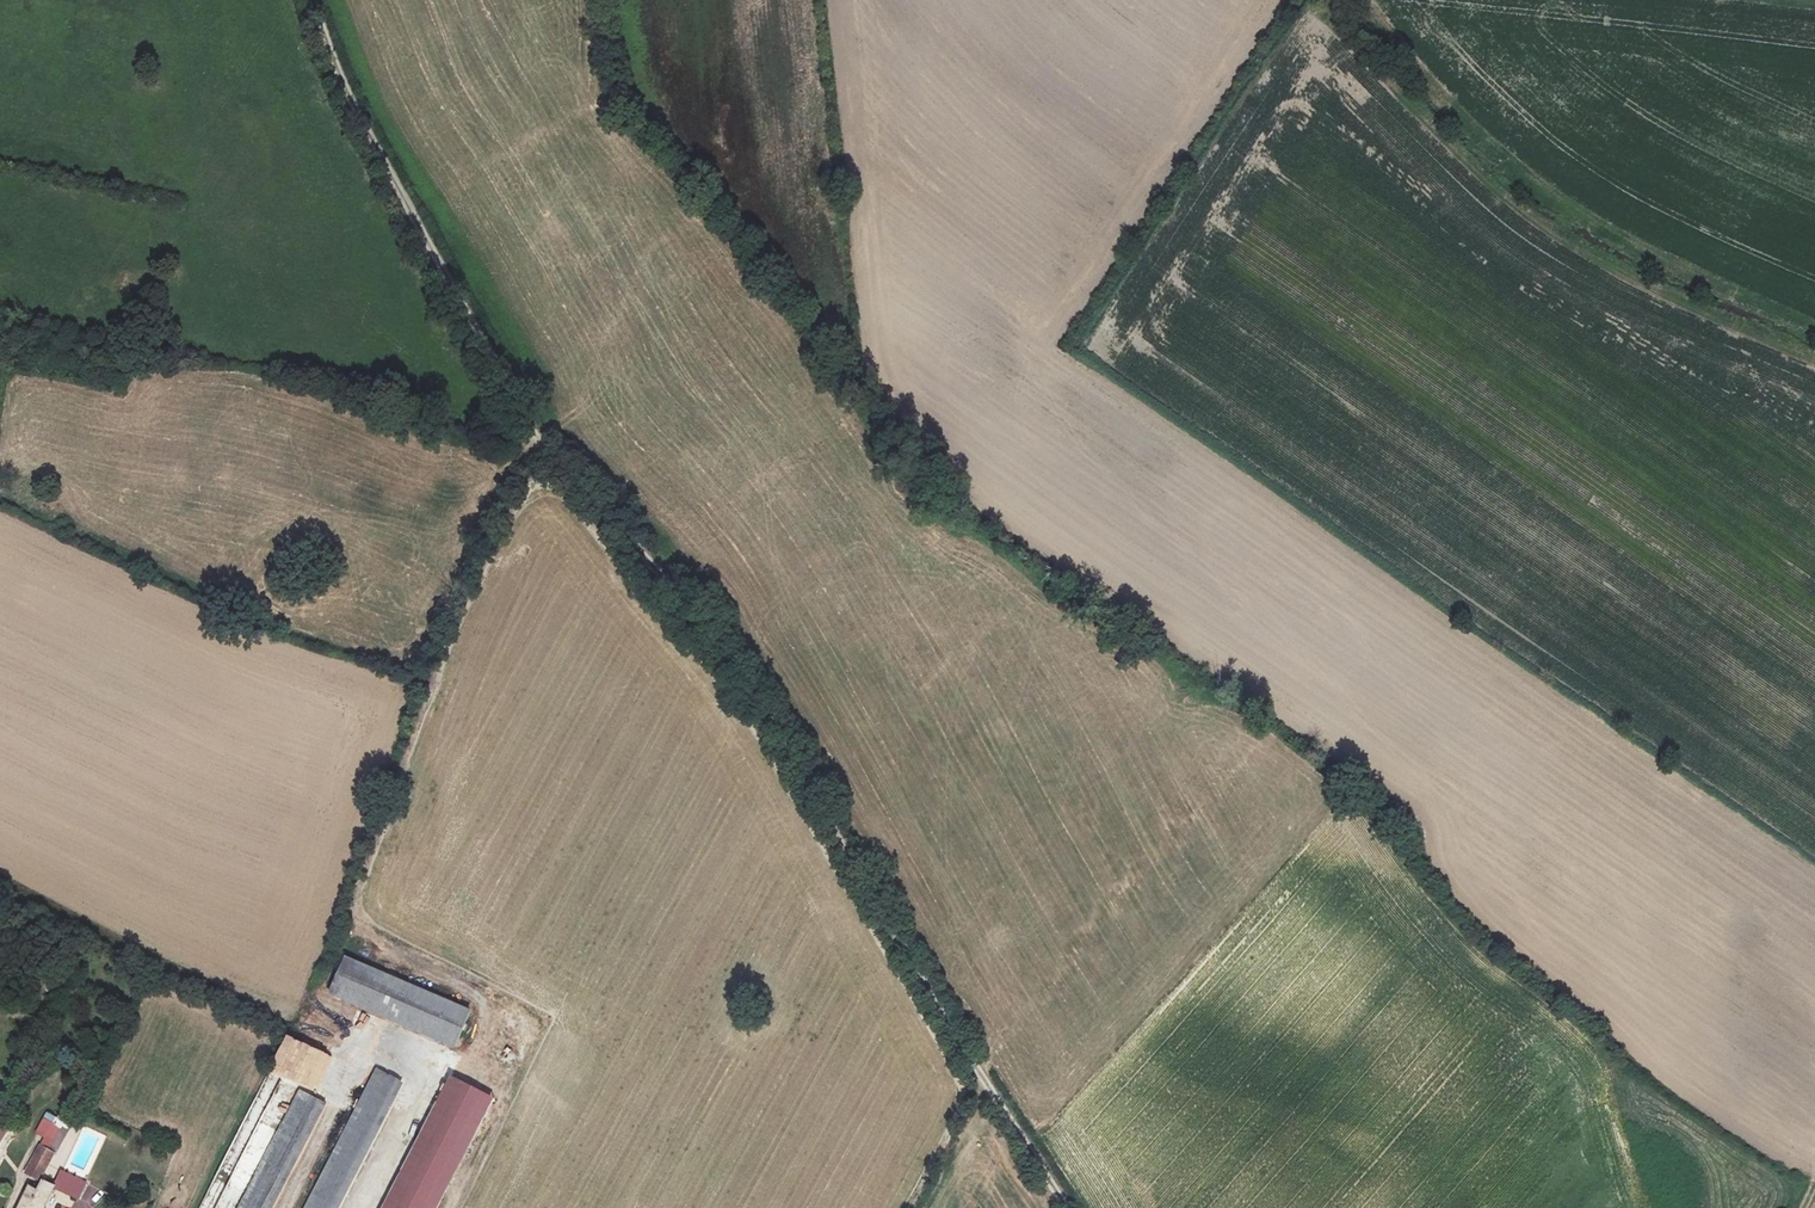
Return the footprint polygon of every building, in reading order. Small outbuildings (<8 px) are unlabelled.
[(469,1012),(345,960),(331,992),(455,1046),(469,1012)] [(287,1034),(266,1074),(290,1086),(311,1046),(287,1034)] [(378,1069),(307,1207),(332,1207),(397,1079),(378,1069)] [(397,1207),(399,1207),(450,1207),(504,1100),(461,1078),(397,1207)] [(397,1079),(332,1207),(342,1207),(405,1083),(397,1079)] [(241,1207),(265,1207),(320,1099),(301,1089),(241,1207)] [(320,1099),(265,1207),(276,1207),(329,1103),(320,1099)] [(249,1141),(228,1184),(243,1192),(273,1131),(263,1126),(254,1144),(249,1141)] [(0,1137),(0,1147),(4,1149),(9,1142),(0,1137)] [(70,1142),(62,1138),(47,1163),(55,1167),(70,1142)] [(50,1176),(55,1167),(47,1163),(40,1159),(35,1167),(48,1175),(50,1176)] [(48,1175),(35,1167),(26,1182),(40,1189),(48,1175)] [(86,1183),(62,1171),(55,1186),(79,1198),(86,1183)] [(38,1202),(31,1200),(27,1207),(51,1207),(56,1199),(46,1194),(40,1204),(38,1202)]
